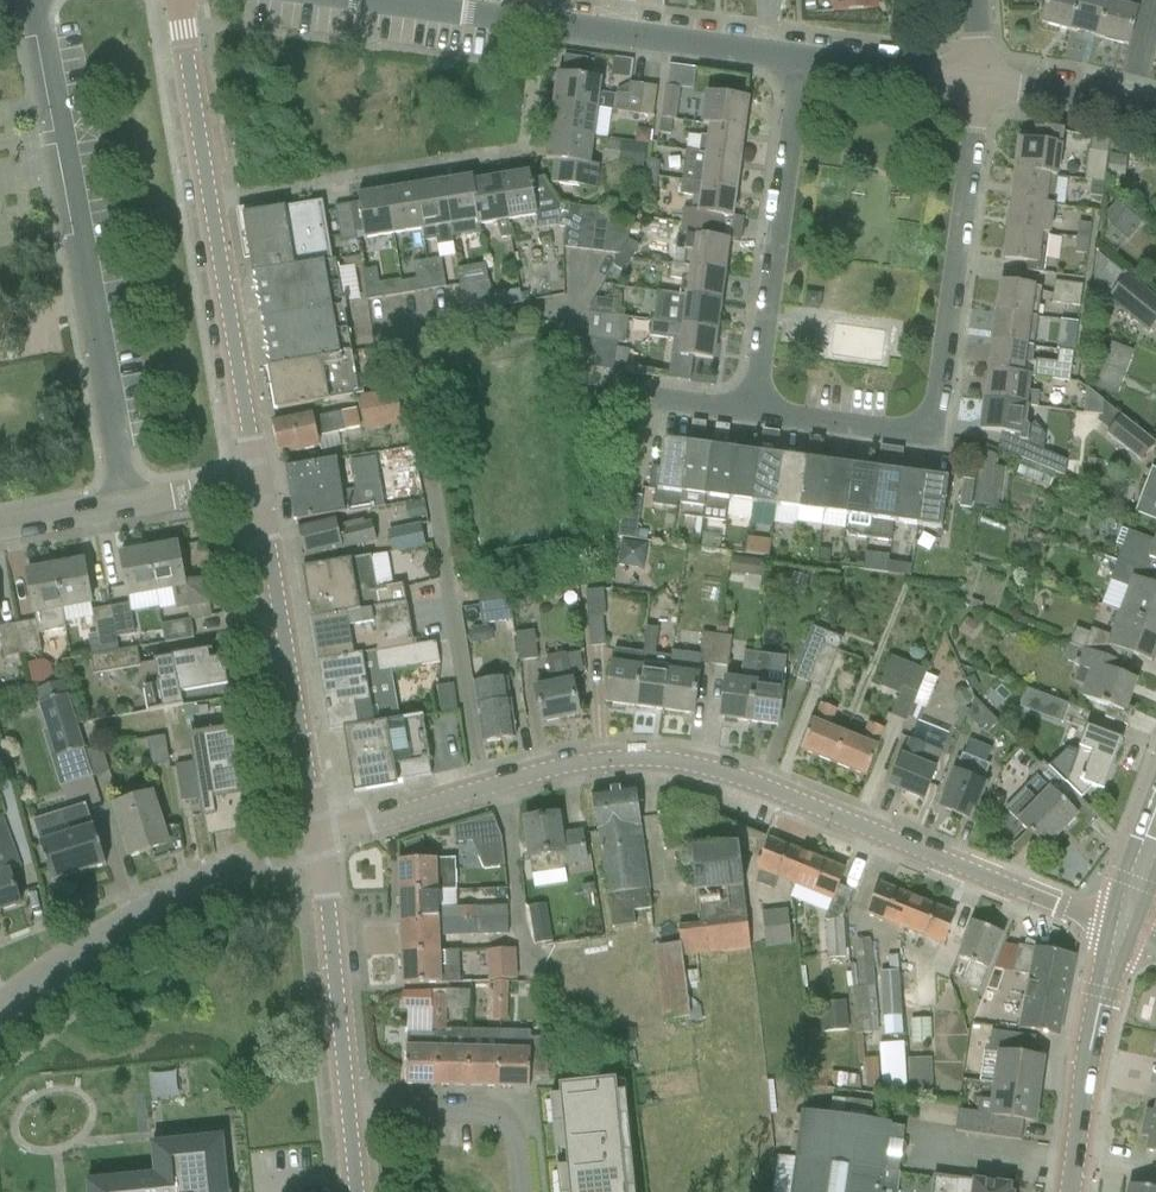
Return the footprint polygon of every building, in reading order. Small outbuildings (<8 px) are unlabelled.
[(816,0),(805,0),(806,12),(816,11),(816,0)] [(877,0),(833,0),(834,12),(878,9),(877,0)] [(1042,24),(1072,32),(1080,0),(1048,0),(1042,24)] [(1100,39),(1110,3),(1099,0),(1080,0),(1072,32),(1100,39)] [(1137,9),(1110,3),(1100,39),(1129,46),(1138,10),(1137,9)] [(600,95),(602,80),(586,78),(589,60),(565,56),(563,75),(558,74),(554,103),(599,109),(615,110),(615,111),(626,113),(641,115),(645,86),(630,84),(628,95),(617,94),(617,97),(600,95)] [(653,117),(657,87),(645,86),(641,115),(653,117)] [(676,120),(681,89),(665,88),(662,118),(674,120),(676,120)] [(748,100),(708,94),(704,124),(712,125),(744,129),(748,100)] [(599,109),(554,103),(550,132),(595,138),(599,109)] [(674,120),(662,118),(660,133),(672,135),(674,120)] [(740,159),(744,129),(712,125),(710,137),(702,136),(700,154),(700,155),(707,156),(708,155),(740,159)] [(1058,162),(1062,132),(1062,131),(1037,128),(1035,143),(1021,142),(1017,171),(1049,175),(1051,161),(1058,162)] [(636,143),(650,145),(652,131),(638,129),(636,143)] [(595,138),(550,132),(546,161),(560,163),(557,184),(596,190),(599,167),(591,166),(595,138)] [(646,146),(621,143),(618,166),(643,169),(646,146)] [(1104,183),(1105,177),(1108,154),(1108,153),(1090,151),(1086,181),(1093,181),(1104,183)] [(703,184),(736,188),(740,159),(708,155),(707,156),(700,155),(700,154),(687,152),(683,181),(696,183),(703,184)] [(1108,154),(1105,177),(1125,179),(1128,157),(1108,154)] [(659,178),(661,163),(649,162),(647,176),(659,178)] [(1045,204),(1047,192),(1054,193),(1057,176),(1049,175),(1017,171),(1013,200),(1045,204)] [(562,205),(559,205),(544,179),(543,178),(531,180),(530,173),(502,177),(509,221),(536,217),(538,230),(559,227),(562,205)] [(657,193),(659,178),(647,176),(645,191),(657,193)] [(444,182),(453,237),(482,233),(480,225),(473,177),(444,182)] [(512,238),(509,221),(502,177),(474,182),(473,177),(480,225),(496,223),(501,240),(512,238)] [(732,218),(736,188),(703,184),(696,183),(683,181),(681,195),(694,197),(692,211),(684,209),(682,223),(721,228),(722,217),(732,218)] [(1102,198),(1104,183),(1093,181),(1091,197),(1102,198)] [(453,245),(452,237),(453,237),(444,182),(416,187),(422,231),(423,231),(424,242),(437,240),(438,247),(453,245)] [(422,231),(416,187),(387,191),(394,235),(422,231)] [(359,203),(352,205),(357,239),(365,238),(365,240),(394,235),(387,191),(358,196),(359,203)] [(1045,204),(1013,200),(1009,229),(1041,233),(1043,221),(1051,222),(1053,205),(1045,204)] [(1106,215),(1111,228),(1126,210),(1116,202),(1106,215)] [(357,239),(352,205),(335,207),(341,242),(349,241),(351,258),(360,256),(357,239)] [(565,248),(579,250),(582,221),(578,220),(580,208),(570,206),(565,248)] [(252,269),(253,274),(254,274),(295,267),(290,237),(285,208),(243,215),(243,217),(244,216),(246,230),(246,231),(247,231),(249,245),(248,245),(248,246),(249,246),(251,260),(250,260),(251,265),(252,264),(253,269),(252,269)] [(579,250),(592,252),(596,222),(598,223),(599,210),(580,208),(578,220),(582,221),(579,250)] [(609,224),(598,223),(596,222),(592,252),(605,254),(609,224)] [(721,228),(682,223),(680,236),(679,235),(677,250),(675,249),(674,264),(685,266),(692,267),(725,271),(729,242),(719,240),(721,228)] [(1079,223),(1077,238),(1090,240),(1092,225),(1079,223)] [(630,231),(630,227),(609,224),(605,254),(620,256),(621,254),(629,240),(630,231)] [(1043,274),(1047,250),(1049,234),(1041,233),(1009,229),(1005,260),(1028,263),(1027,272),(1043,274)] [(1089,254),(1090,240),(1077,238),(1076,253),(1089,254)] [(629,240),(621,254),(631,259),(639,246),(629,240)] [(624,272),(631,259),(621,254),(620,256),(614,266),(624,272)] [(345,270),(355,269),(362,268),(360,257),(344,260),(345,267),(345,270)] [(432,291),(446,288),(442,258),(428,260),(432,291)] [(268,313),(262,321),(347,307),(346,303),(344,303),(336,260),(295,268),(295,267),(254,274),(254,276),(255,276),(263,282),(257,291),(266,297),(259,306),(268,313)] [(432,291),(428,260),(415,262),(418,279),(401,282),(404,295),(432,291)] [(721,301),(725,271),(692,267),(685,266),(674,264),(674,265),(671,264),(669,279),(683,280),(681,295),(681,296),(688,297),(688,296),(721,301)] [(368,301),(382,299),(377,269),(363,271),(368,301)] [(1149,334),(1155,325),(1155,299),(1128,275),(1108,299),(1149,334)] [(460,286),(462,299),(492,295),(489,281),(474,283),(460,286)] [(1081,307),(1084,285),(1056,281),(1053,303),(1081,307)] [(1002,283),(998,313),(1038,318),(1040,305),(1042,289),(1002,283)] [(717,330),(721,301),(688,296),(688,297),(681,296),(681,295),(660,293),(656,322),(652,321),(677,324),(677,325),(684,326),(685,326),(717,330)] [(464,313),(494,309),(492,295),(462,299),(464,313)] [(605,300),(605,299),(596,299),(588,313),(615,316),(617,301),(605,300)] [(270,366),(270,368),(352,353),(345,311),(347,310),(347,307),(262,321),(271,328),(265,336),(274,343),(267,351),(276,358),(270,366)] [(615,316),(588,313),(591,340),(628,346),(630,318),(615,316)] [(1036,335),(1038,318),(998,313),(994,342),(1026,346),(1028,334),(1036,335)] [(677,324),(652,321),(650,338),(675,341),(673,354),(713,360),(717,330),(685,326),(684,326),(677,325),(677,324)] [(1078,323),(1062,321),(1061,334),(1077,336),(1078,323)] [(1094,387),(1115,396),(1134,349),(1112,341),(1094,387)] [(994,342),(990,371),(1022,375),(1030,376),(1036,377),(1071,381),(1075,352),(1059,350),(1058,363),(1037,360),(1037,362),(1032,362),(1034,347),(1026,346),(994,342)] [(352,353),(270,368),(268,368),(269,370),(270,370),(272,386),(271,386),(272,387),(276,410),(275,410),(276,411),(360,397),(352,353)] [(1028,392),(1030,377),(1035,378),(1036,377),(1030,376),(1022,375),(990,371),(986,400),(1018,404),(1038,407),(1040,393),(1028,392)] [(1084,415),(1101,417),(1104,417),(1106,404),(1107,402),(1087,388),(1084,415)] [(365,431),(403,425),(398,391),(359,398),(365,431)] [(1067,461),(1044,451),(1045,436),(1036,423),(1031,426),(1030,428),(1024,422),(1026,406),(1038,408),(1038,407),(1018,404),(986,400),(982,430),(1014,435),(1014,433),(1021,433),(1020,442),(1028,443),(1022,459),(1065,477),(1067,461)] [(1106,404),(1104,417),(1101,417),(1098,421),(1110,430),(1107,435),(1142,462),(1155,445),(1155,443),(1106,404)] [(280,454),(286,453),(298,450),(298,453),(321,447),(319,438),(361,428),(356,409),(315,419),(314,415),(273,424),(280,454)] [(681,509),(690,445),(665,442),(661,469),(652,467),(649,491),(655,492),(654,505),(681,509)] [(704,519),(713,448),(690,445),(681,509),(680,516),(704,519)] [(731,502),(737,451),(713,448),(704,519),(727,523),(728,515),(729,515),(731,502)] [(737,451),(731,502),(754,505),(760,455),(737,451)] [(975,507),(985,508),(989,508),(988,510),(1002,511),(1006,468),(997,467),(998,455),(980,454),(975,507)] [(776,506),(777,507),(784,458),(760,455),(754,505),(752,521),(774,524),(776,506)] [(385,508),(384,502),(400,498),(396,473),(380,475),(376,457),(350,462),(355,486),(356,491),(342,493),(337,461),(287,469),(289,478),(294,477),(301,520),(296,521),(296,522),(319,519),(385,508)] [(777,507),(800,510),(797,529),(799,529),(807,461),(784,458),(777,507)] [(825,513),(831,464),(807,461),(799,529),(820,532),(822,524),(823,524),(825,513)] [(831,464),(825,513),(849,516),(855,467),(831,464)] [(878,470),(855,467),(849,516),(850,516),(848,536),(868,539),(869,539),(878,470)] [(1152,467),(1141,496),(1155,501),(1155,470),(1152,467)] [(894,522),(895,522),(902,473),(878,470),(869,539),(892,542),(894,522)] [(895,522),(919,525),(925,477),(902,473),(895,522)] [(949,480),(925,477),(919,525),(942,528),(949,480)] [(963,481),(960,508),(971,510),(975,483),(963,481)] [(636,539),(641,497),(624,495),(619,537),(636,539)] [(409,505),(412,518),(426,515),(423,502),(409,505)] [(336,518),(298,528),(307,559),(377,541),(372,522),(339,531),(336,518)] [(420,524),(397,529),(388,531),(393,553),(425,546),(420,524)] [(649,531),(639,530),(638,540),(647,541),(649,531)] [(1146,571),(1151,559),(1155,560),(1155,542),(1128,532),(1122,530),(1116,545),(1122,547),(1117,560),(1146,571)] [(772,541),(749,538),(747,555),(770,558),(772,541)] [(620,565),(644,569),(648,545),(623,542),(620,565)] [(178,545),(150,550),(157,591),(173,588),(176,608),(208,603),(203,580),(185,584),(178,545)] [(830,562),(831,551),(820,549),(819,561),(830,562)] [(128,596),(157,591),(150,550),(121,555),(128,596)] [(887,574),(889,563),(889,557),(866,554),(864,571),(887,574)] [(746,576),(748,559),(732,557),(730,574),(746,576)] [(1155,626),(1155,588),(1141,583),(1146,571),(1117,560),(1117,561),(1103,557),(1097,575),(1110,579),(1109,581),(1131,589),(1122,613),(1155,626)] [(304,569),(312,619),(407,603),(404,585),(391,587),(376,590),(371,558),(350,561),(304,569)] [(55,567),(64,611),(92,606),(84,562),(55,567)] [(889,563),(887,574),(911,577),(912,566),(889,563)] [(18,625),(23,654),(42,651),(39,633),(67,629),(66,622),(64,611),(55,567),(27,572),(36,621),(18,625)] [(805,594),(809,576),(791,572),(787,590),(805,594)] [(477,590),(479,601),(511,596),(509,585),(477,590)] [(606,616),(604,590),(586,591),(591,648),(606,646),(603,617),(606,616)] [(511,596),(479,601),(483,625),(515,620),(511,596)] [(136,634),(131,603),(112,607),(118,637),(136,634)] [(376,653),(414,646),(412,633),(407,603),(312,619),(320,664),(361,657),(361,654),(375,652),(376,653)] [(116,637),(118,637),(112,607),(93,610),(94,618),(99,641),(116,637)] [(1152,662),(1155,652),(1155,626),(1122,613),(1113,637),(1092,629),(1090,633),(1075,628),(1071,644),(1129,666),(1133,655),(1152,662)] [(980,627),(968,619),(959,633),(971,640),(980,627)] [(166,644),(195,639),(191,620),(162,626),(166,644)] [(716,635),(727,637),(729,623),(718,622),(716,635)] [(23,654),(18,625),(0,628),(0,633),(1,637),(5,656),(23,654)] [(809,683),(828,633),(813,627),(794,677),(809,683)] [(614,650),(613,665),(607,704),(637,708),(648,629),(646,628),(643,654),(614,650)] [(637,708),(666,711),(674,651),(673,651),(672,657),(655,655),(659,630),(648,629),(637,708)] [(833,629),(831,634),(828,633),(809,683),(823,688),(842,638),(840,637),(841,633),(833,629)] [(538,660),(535,631),(517,633),(520,662),(538,660)] [(666,711),(692,715),(694,715),(699,676),(700,663),(712,665),(716,635),(703,634),(701,655),(674,651),(666,711)] [(727,637),(716,635),(712,665),(728,667),(732,637),(727,637)] [(437,642),(414,646),(376,653),(379,674),(440,663),(437,642)] [(1080,697),(1101,705),(1124,714),(1136,680),(1125,676),(1129,666),(1071,644),(1070,646),(1068,645),(1062,660),(1080,667),(1075,682),(1084,686),(1080,697)] [(138,648),(92,656),(95,674),(141,666),(138,648)] [(181,695),(228,686),(226,675),(227,675),(226,670),(224,658),(206,661),(204,653),(223,650),(222,648),(173,657),(173,658),(155,661),(159,684),(163,710),(183,706),(181,695)] [(726,679),(721,719),(751,723),(759,654),(744,652),(742,681),(726,679)] [(582,672),(579,653),(565,655),(546,659),(552,686),(536,690),(542,723),(579,716),(572,681),(570,682),(569,675),(582,672)] [(759,654),(751,723),(779,726),(784,686),(786,669),(771,667),(772,656),(759,654)] [(6,657),(8,665),(21,663),(20,655),(6,657)] [(363,656),(361,657),(320,664),(331,731),(351,728),(375,725),(363,656)] [(907,722),(909,717),(926,675),(927,671),(892,657),(879,688),(900,696),(891,716),(907,722)] [(51,665),(44,661),(28,664),(33,686),(55,681),(51,665)] [(483,743),(516,739),(508,679),(475,683),(483,743)] [(438,685),(443,712),(458,709),(453,682),(438,685)] [(953,697),(958,707),(964,709),(965,708),(970,706),(972,699),(967,690),(961,688),(955,691),(953,697)] [(1025,710),(1063,724),(1070,705),(1032,691),(1025,710)] [(38,705),(56,759),(86,749),(68,695),(38,705)] [(999,722),(976,700),(968,717),(987,734),(999,722)] [(834,764),(845,736),(829,729),(836,712),(821,706),(814,724),(812,724),(801,751),(834,764)] [(970,710),(965,708),(964,709),(958,707),(956,714),(968,718),(968,717),(970,710)] [(360,788),(432,775),(427,745),(422,717),(375,725),(351,728),(356,757),(361,786),(359,786),(360,788)] [(834,764),(867,777),(878,749),(877,748),(884,731),(868,725),(861,742),(845,736),(834,764)] [(1087,727),(1075,756),(1065,784),(1080,798),(1081,799),(1093,787),(1104,791),(1123,740),(1087,727)] [(193,740),(197,763),(245,755),(241,732),(193,740)] [(170,763),(165,737),(148,740),(152,766),(170,763)] [(923,801),(924,801),(935,772),(935,771),(942,753),(925,745),(924,747),(911,741),(904,758),(903,758),(891,788),(892,788),(923,800),(923,801)] [(110,772),(102,748),(87,753),(95,776),(110,772)] [(248,828),(242,791),(251,790),(245,755),(197,763),(178,766),(183,802),(202,799),(209,834),(248,828)] [(990,766),(964,756),(963,755),(956,774),(955,773),(941,808),(968,819),(973,807),(977,809),(986,785),(983,783),(990,766)] [(1071,808),(1080,798),(1065,784),(1054,772),(1044,762),(1041,765),(1038,762),(1028,773),(1036,780),(1006,810),(1018,822),(1046,849),(1079,816),(1071,808)] [(641,825),(636,788),(620,790),(619,790),(612,791),(592,794),(597,831),(599,831),(611,915),(634,912),(654,909),(648,869),(636,871),(630,827),(641,825)] [(133,800),(150,852),(157,849),(161,861),(173,857),(152,794),(133,800)] [(714,809),(715,801),(660,796),(659,813),(660,827),(689,830),(701,925),(679,928),(681,944),(657,947),(665,1020),(691,1017),(687,984),(700,982),(697,955),(751,948),(739,848),(737,827),(714,817),(714,809)] [(115,806),(132,858),(150,852),(133,800),(115,806)] [(86,805),(64,812),(33,821),(40,844),(52,883),(107,866),(94,827),(93,827),(86,805)] [(1,816),(0,817),(0,912),(21,905),(10,871),(21,867),(1,816)] [(558,816),(525,820),(533,875),(566,870),(566,867),(587,864),(582,833),(561,836),(558,816)] [(455,844),(472,842),(471,823),(453,828),(455,844)] [(765,839),(737,827),(739,848),(758,856),(765,839)] [(797,885),(808,856),(771,841),(759,869),(762,870),(756,884),(774,891),(779,878),(797,885)] [(834,899),(845,871),(808,856),(797,885),(834,899)] [(400,894),(439,892),(457,892),(456,859),(399,861),(400,894)] [(917,900),(880,885),(869,914),(906,929),(917,900)] [(439,892),(400,894),(402,925),(440,923),(440,922),(456,921),(509,919),(508,907),(439,910),(439,892)] [(943,944),(955,915),(917,900),(906,929),(943,944)] [(547,904),(530,907),(536,946),(553,943),(547,904)] [(791,944),(788,910),(762,912),(766,947),(791,944)] [(509,936),(509,920),(509,919),(456,921),(457,935),(478,934),(478,937),(509,936)] [(846,958),(843,920),(826,921),(828,959),(846,958)] [(989,969),(1003,935),(973,922),(958,957),(972,963),(963,983),(980,990),(988,969),(989,969)] [(440,923),(402,925),(403,956),(441,954),(441,952),(440,923)] [(879,1033),(871,940),(856,942),(859,988),(853,989),(856,1035),(879,1033)] [(1059,1037),(1075,957),(1035,949),(1035,950),(1019,946),(1014,973),(1030,976),(1021,1022),(1020,1029),(1059,1037)] [(487,951),(489,981),(518,979),(516,949),(487,951)] [(441,954),(403,956),(404,985),(461,983),(461,971),(460,971),(459,951),(441,952),(441,954)] [(899,970),(898,956),(888,957),(890,971),(899,970)] [(904,1032),(898,972),(880,974),(886,1033),(904,1032)] [(495,983),(495,1002),(508,1003),(509,983),(495,983)] [(433,1010),(434,996),(434,991),(403,993),(403,1009),(433,1010)] [(433,1010),(433,1016),(447,1017),(447,996),(434,996),(433,1010)] [(848,1031),(847,1001),(820,1003),(822,1033),(848,1031)] [(508,1021),(508,1003),(495,1002),(494,1021),(508,1021)] [(432,1033),(432,1035),(440,1035),(438,1086),(469,1087),(470,1050),(471,1031),(453,1030),(453,1035),(446,1035),(447,1017),(433,1016),(432,1033)] [(932,1045),(932,1026),(912,1027),(912,1045),(932,1045)] [(637,1044),(636,1030),(618,1032),(619,1046),(637,1044)] [(995,1084),(1039,1090),(1040,1087),(1043,1084),(1044,1077),(1042,1073),(1044,1059),(1026,1057),(1029,1038),(1036,1039),(1036,1038),(991,1030),(988,1053),(999,1054),(995,1084)] [(469,1087),(500,1088),(501,1032),(471,1031),(470,1050),(469,1087)] [(530,1038),(530,1033),(501,1032),(500,1088),(530,1088),(531,1076),(549,1077),(544,1038),(530,1038)] [(406,1085),(438,1086),(440,1035),(432,1035),(432,1033),(408,1033),(406,1085)] [(879,1086),(878,1054),(860,1055),(860,1064),(866,1064),(867,1086),(879,1086)] [(932,1058),(908,1059),(910,1099),(934,1098),(932,1058)] [(860,1076),(832,1072),(833,1086),(861,1090),(860,1076)] [(559,1087),(560,1089),(560,1097),(565,1144),(566,1152),(568,1168),(570,1191),(628,1191),(617,1081),(559,1087)] [(955,1132),(1022,1141),(1022,1140),(1015,1139),(1018,1120),(1035,1122),(1037,1108),(1041,1105),(1041,1098),(1039,1095),(1039,1090),(995,1084),(992,1101),(980,1099),(978,1114),(958,1111),(955,1132)] [(796,1158),(791,1191),(882,1191),(882,1189),(897,1191),(905,1128),(892,1126),(892,1123),(870,1120),(872,1104),(848,1101),(845,1117),(802,1111),(796,1158)] [(1155,1112),(1147,1110),(1144,1123),(1155,1126),(1155,1107),(1155,1112)] [(1144,1123),(1141,1136),(1149,1138),(1146,1151),(1155,1153),(1155,1126),(1144,1123)] [(230,1182),(227,1182),(222,1124),(151,1131),(154,1162),(86,1169),(88,1191),(231,1191),(230,1182)] [(960,1181),(933,1178),(931,1191),(1009,1191),(1009,1187),(960,1181)]
